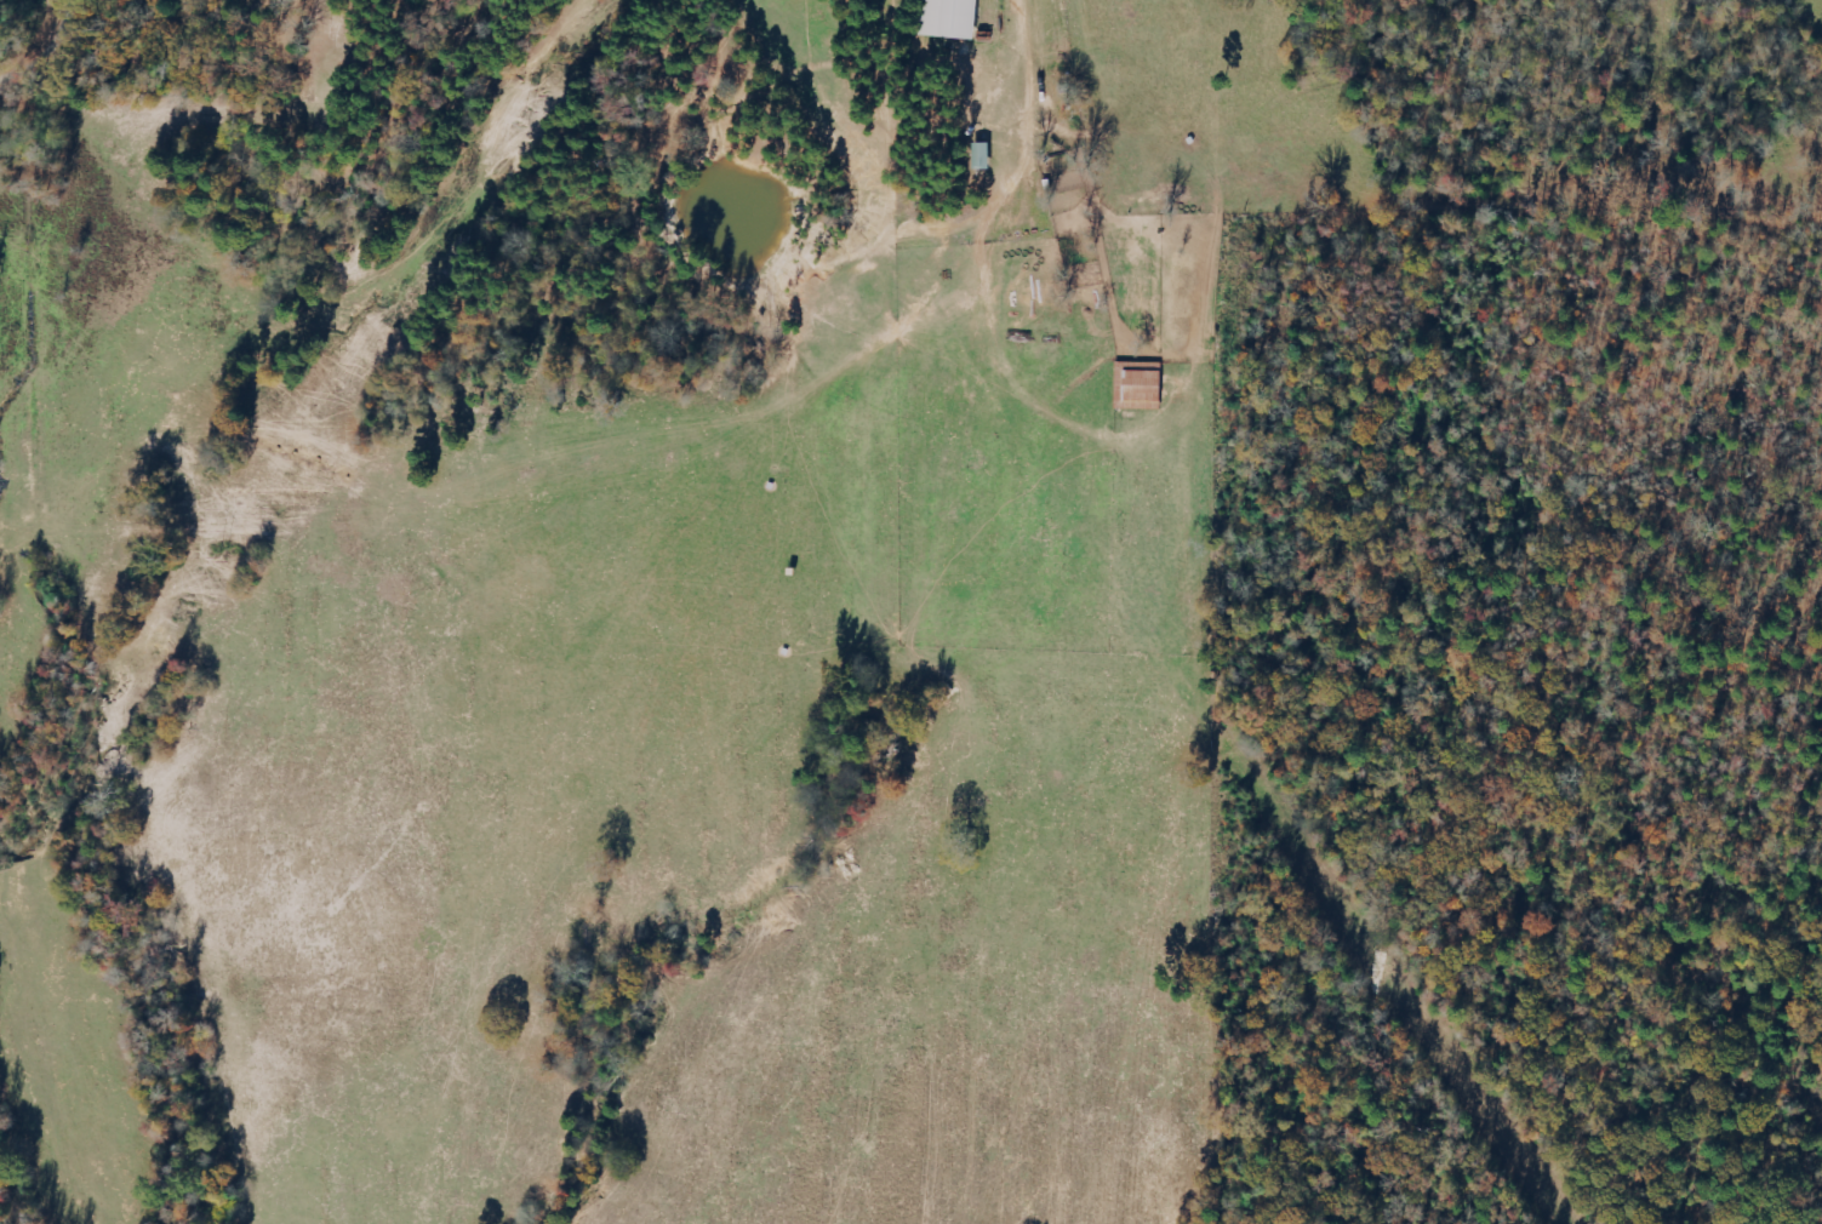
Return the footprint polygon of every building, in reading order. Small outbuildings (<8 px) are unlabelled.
[(983,0),(930,0),(928,37),(981,39),(983,0)] [(996,170),(996,144),(979,144),(980,170),(996,170)] [(1165,411),(1166,371),(1160,371),(1160,364),(1119,363),(1118,409),(1165,411)]
